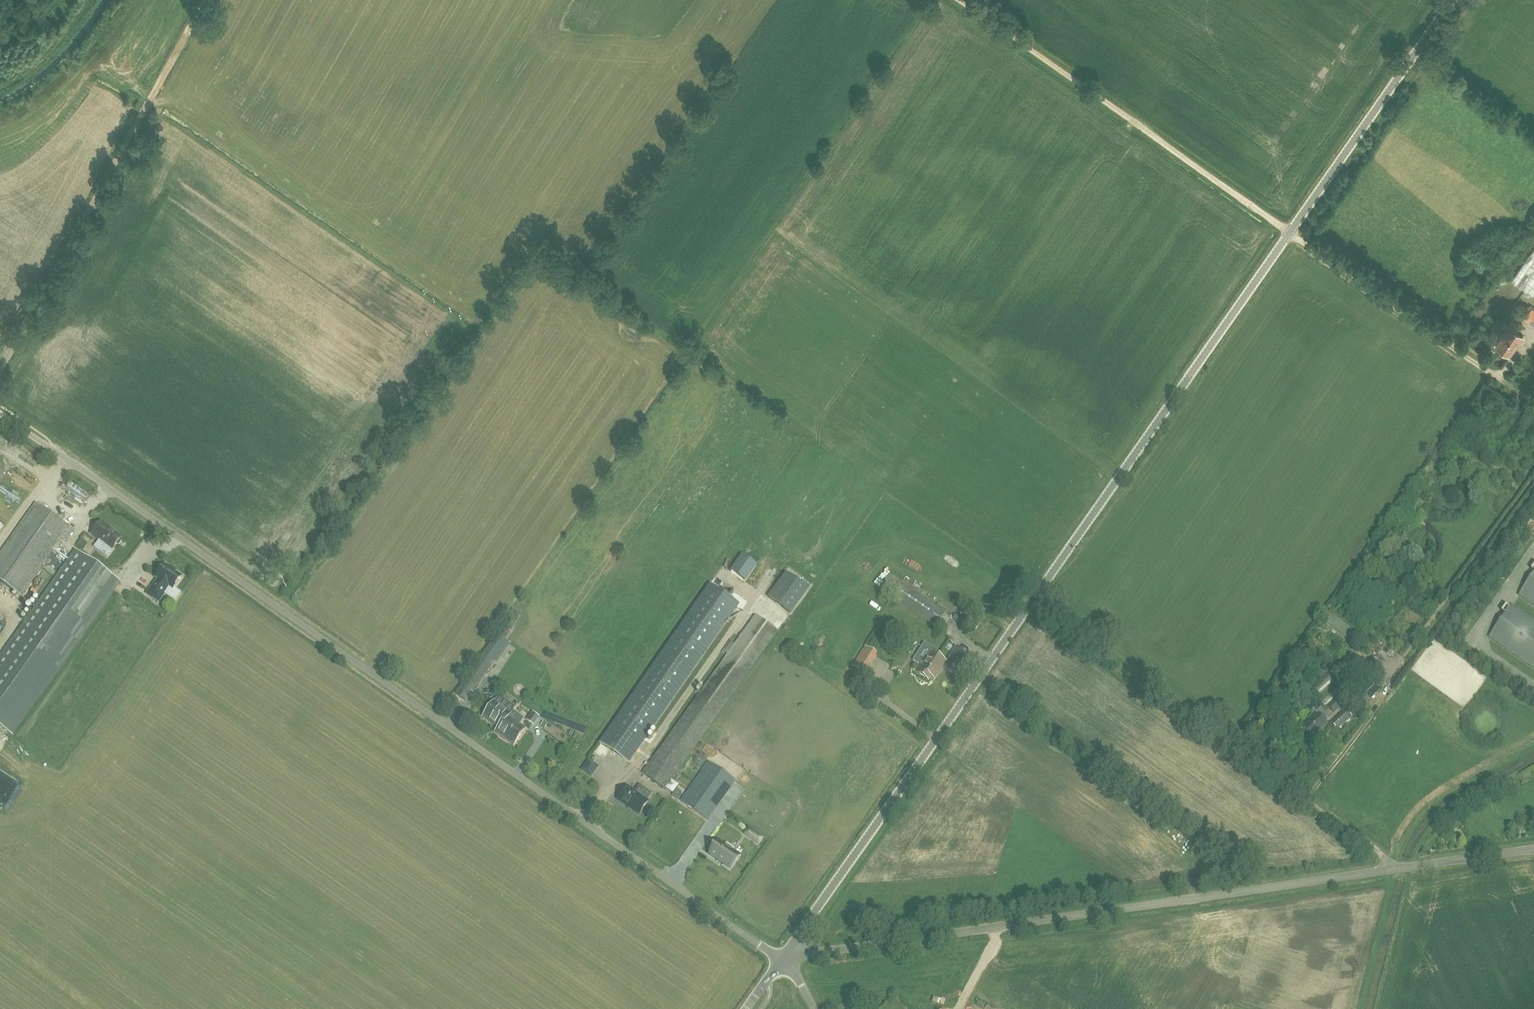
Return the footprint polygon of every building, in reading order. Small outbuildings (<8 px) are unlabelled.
[(1511,280),(1533,296),(1533,248),(1511,280)] [(1533,325),(1533,310),(1532,309),(1525,319),(1533,325)] [(1510,357),(1524,337),(1510,328),(1496,347),(1510,357)] [(73,528),(37,503),(0,554),(0,580),(21,594),(62,537),(65,539),(73,528)] [(121,538),(122,537),(101,521),(92,533),(104,543),(112,549),(112,550),(117,544),(118,545),(119,545),(122,541),(122,539),(121,538)] [(76,551),(15,639),(56,668),(118,580),(76,551)] [(751,581),(762,563),(745,553),(734,570),(751,581)] [(182,576),(165,564),(156,577),(159,579),(157,581),(156,581),(147,594),(159,602),(170,587),(173,589),(182,576)] [(788,570),(767,598),(789,614),(809,585),(788,570)] [(1517,595),(1533,607),(1533,572),(1517,595)] [(935,626),(945,612),(889,575),(880,588),(935,626)] [(601,743),(627,762),(738,603),(712,583),(601,743)] [(1510,604),(1488,637),(1533,669),(1533,620),(1510,604)] [(966,628),(974,617),(960,608),(952,618),(966,628)] [(665,788),(777,631),(756,616),(644,773),(665,788)] [(511,631),(503,626),(493,640),(492,639),(454,693),(465,702),(472,692),(473,693),(495,661),(493,659),(502,646),(501,646),(505,640),(511,631)] [(861,637),(851,638),(852,657),(856,656),(855,651),(862,651),(861,637)] [(15,639),(0,660),(0,726),(10,733),(56,668),(15,639)] [(866,675),(879,655),(865,646),(852,666),(866,675)] [(972,658),(955,646),(945,661),(942,666),(959,677),(972,658)] [(942,666),(945,661),(931,652),(923,664),(922,663),(917,671),(928,679),(930,675),(934,678),(942,666)] [(1363,681),(1356,687),(1361,692),(1358,694),(1367,703),(1381,689),(1373,680),(1367,685),(1363,681)] [(507,710),(493,699),(494,701),(483,717),(496,726),(507,710)] [(1314,737),(1328,724),(1326,722),(1330,718),(1321,707),(1316,712),(1318,715),(1305,728),(1314,737)] [(1352,716),(1346,709),(1332,723),(1338,729),(1352,716)] [(511,713),(507,710),(496,726),(498,727),(495,731),(514,745),(525,728),(508,716),(511,713)] [(540,718),(531,712),(527,718),(535,724),(540,718)] [(699,755),(689,771),(699,778),(682,802),(707,820),(735,781),(699,755)] [(597,778),(604,769),(597,764),(591,773),(597,778)] [(676,781),(671,789),(678,793),(683,785),(676,781)] [(639,814),(648,801),(627,786),(618,799),(639,814)] [(754,841),(759,844),(763,838),(758,834),(754,841)] [(652,840),(647,836),(644,841),(648,845),(652,840)] [(739,855),(718,841),(709,854),(729,868),(739,855)] [(989,996),(997,980),(989,976),(981,993),(989,996)]
